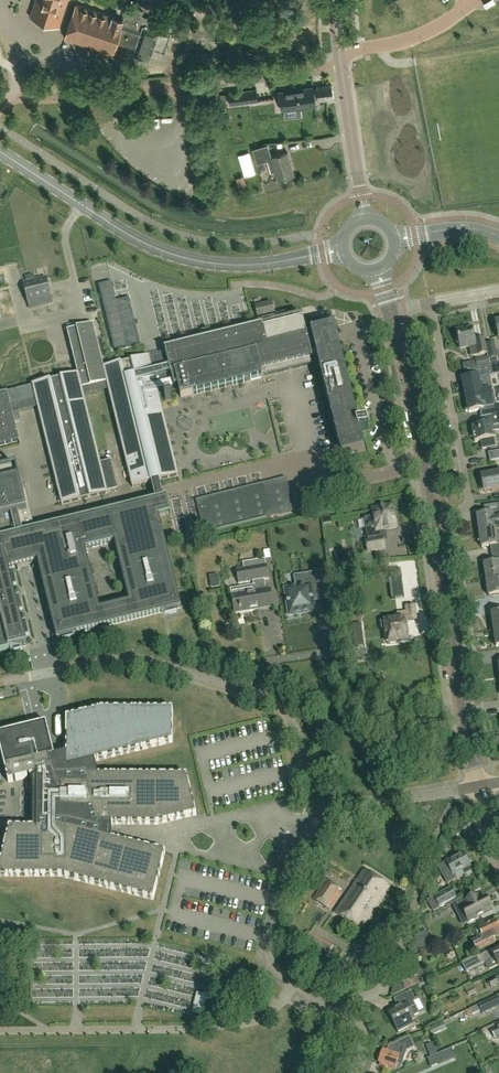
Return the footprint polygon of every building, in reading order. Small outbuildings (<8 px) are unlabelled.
[(30,18),(60,27),(68,0),(36,0),(30,18)] [(124,20),(123,20),(76,5),(65,38),(92,47),(91,50),(112,57),(114,52),(124,20)] [(171,37),(170,34),(158,30),(161,22),(163,16),(157,15),(158,12),(148,9),(145,17),(126,10),(123,20),(124,20),(114,52),(133,58),(134,55),(149,60),(153,48),(164,51),(168,49),(166,46),(168,39),(171,38),(171,37)] [(188,34),(206,32),(205,23),(187,25),(188,34)] [(187,34),(178,34),(178,42),(187,43),(187,34)] [(318,100),(334,97),(333,85),(317,87),(317,88),(318,98),(318,100)] [(318,98),(317,89),(314,89),(314,86),(278,90),(281,110),(316,106),(315,99),(318,98)] [(228,92),(230,104),(258,101),(257,88),(228,92)] [(264,145),(253,148),(258,164),(268,161),(264,145)] [(278,180),(295,175),(288,152),(272,157),(278,180)] [(52,298),(47,277),(24,284),(29,305),(52,298)] [(140,344),(129,299),(117,302),(112,282),(99,286),(114,350),(140,344)] [(12,315),(6,289),(0,290),(0,317),(12,315)] [(258,317),(275,313),(272,302),(255,306),(258,317)] [(263,377),(313,365),(311,358),(313,358),(312,355),(317,354),(342,456),(365,450),(335,327),(307,334),(303,320),(264,329),(263,326),(165,350),(165,351),(166,351),(167,354),(150,358),(149,356),(104,367),(94,324),(68,330),(78,374),(33,385),(33,386),(0,394),(0,445),(19,440),(14,419),(21,418),(19,411),(38,407),(62,504),(108,493),(108,492),(119,490),(112,461),(101,464),(84,395),(108,389),(133,487),(178,475),(159,395),(179,390),(181,397),(263,377)] [(484,338),(475,340),(472,329),(467,330),(466,328),(456,330),(460,349),(469,347),(470,352),(472,354),(473,356),(476,356),(487,353),(484,338)] [(497,357),(494,342),(486,344),(489,359),(497,357)] [(476,361),(478,368),(481,367),(489,366),(487,359),(476,361)] [(489,366),(481,367),(484,375),(497,372),(497,370),(498,370),(498,365),(496,366),(496,365),(489,366)] [(490,382),(479,384),(478,377),(484,376),(484,375),(481,367),(478,368),(470,370),(472,378),(462,380),(466,396),(492,391),(490,382)] [(492,391),(466,396),(467,402),(464,402),(466,412),(469,411),(469,412),(478,410),(480,418),(498,415),(498,404),(496,404),(494,391),(492,391)] [(490,423),(493,423),(493,424),(498,423),(498,415),(480,418),(477,419),(478,426),(472,427),(475,442),(481,441),(483,449),(495,447),(493,438),(490,423)] [(490,453),(491,461),(498,459),(498,451),(490,453)] [(23,534),(18,513),(27,511),(16,466),(0,470),(0,655),(11,652),(10,649),(27,645),(26,640),(30,639),(26,623),(22,625),(19,614),(24,613),(20,598),(16,599),(13,589),(17,588),(14,572),(9,573),(8,569),(38,561),(56,638),(181,608),(158,515),(170,513),(167,499),(164,500),(156,502),(23,534)] [(482,483),(479,484),(481,491),(483,491),(483,492),(498,489),(498,473),(481,476),(482,483)] [(286,477),(194,495),(200,527),(292,509),(286,477)] [(381,529),(397,527),(393,506),(373,509),(374,516),(365,518),(369,540),(366,541),(368,552),(385,548),(384,538),(382,538),(381,529)] [(498,529),(498,512),(493,513),(493,514),(474,516),(476,524),(478,524),(479,532),(498,529)] [(362,518),(355,519),(356,527),(363,526),(362,518)] [(365,538),(364,527),(353,528),(354,539),(365,538)] [(498,545),(498,529),(479,532),(482,547),(498,545),(497,545),(498,545)] [(262,557),(269,556),(267,547),(260,549),(262,557)] [(267,564),(266,565),(265,559),(243,562),(244,568),(237,569),(239,583),(254,581),(255,591),(232,594),(235,614),(274,608),(271,588),(266,589),(265,579),(269,578),(267,564)] [(486,581),(498,579),(498,563),(484,565),(486,581)] [(285,589),(289,611),(289,615),(316,611),(313,597),(316,596),(316,597),(325,596),(321,572),(309,574),(311,585),(285,589)] [(486,581),(489,596),(498,595),(498,579),(486,581)] [(405,621),(417,619),(415,605),(406,606),(407,613),(398,614),(398,617),(393,618),(394,619),(385,621),(385,622),(381,622),(382,630),(386,629),(388,642),(398,641),(398,640),(408,639),(405,621)] [(0,865),(0,876),(61,877),(153,900),(165,853),(112,839),(112,824),(158,825),(196,815),(187,776),(98,775),(95,761),(173,742),(173,710),(102,709),(66,718),(66,754),(61,755),(54,757),(46,723),(0,734),(0,749),(8,783),(33,777),(33,827),(9,827),(9,828),(0,865)] [(446,863),(438,867),(447,883),(455,879),(453,875),(458,872),(462,870),(464,873),(466,875),(471,872),(471,870),(469,866),(470,866),(470,865),(471,863),(469,860),(467,860),(463,852),(458,855),(446,862),(446,863)] [(359,929),(389,887),(364,870),(335,913),(359,929)] [(326,881),(314,899),(329,908),(341,891),(326,881)] [(468,901),(465,897),(458,901),(469,923),(492,911),(485,897),(480,899),(478,896),(468,901)] [(475,941),(472,942),(477,952),(495,944),(493,939),(498,936),(498,927),(496,922),(480,929),(483,937),(475,941)] [(415,938),(422,951),(433,945),(426,932),(415,938)] [(304,944),(327,958),(334,946),(311,933),(304,944)] [(491,952),(490,950),(479,956),(478,954),(462,963),(467,972),(488,961),(492,968),(498,964),(498,947),(491,952)] [(405,991),(415,986),(420,984),(414,973),(400,980),(401,983),(393,987),(391,997),(392,997),(405,990),(405,991)] [(496,978),(488,982),(491,988),(498,983),(498,977),(496,978)] [(465,987),(469,996),(476,992),(472,984),(465,987)] [(202,1017),(208,995),(197,993),(191,1014),(202,1017)] [(408,1004),(413,1001),(409,995),(395,1001),(399,1008),(388,1013),(397,1032),(408,1027),(406,1024),(415,1019),(408,1004)] [(478,1005),(478,1006),(470,1010),(473,1015),(481,1011),(482,1014),(498,1007),(498,995),(478,1005)] [(443,1022),(429,1029),(432,1035),(447,1029),(443,1022)] [(498,1027),(496,1028),(495,1026),(490,1028),(495,1039),(498,1037),(498,1023),(497,1024),(498,1027)] [(383,1052),(379,1064),(381,1065),(380,1066),(386,1069),(387,1067),(396,1070),(398,1062),(404,1063),(408,1052),(415,1048),(410,1037),(391,1046),(390,1045),(387,1053),(383,1052)] [(419,1054),(410,1058),(414,1065),(423,1061),(419,1054)]
